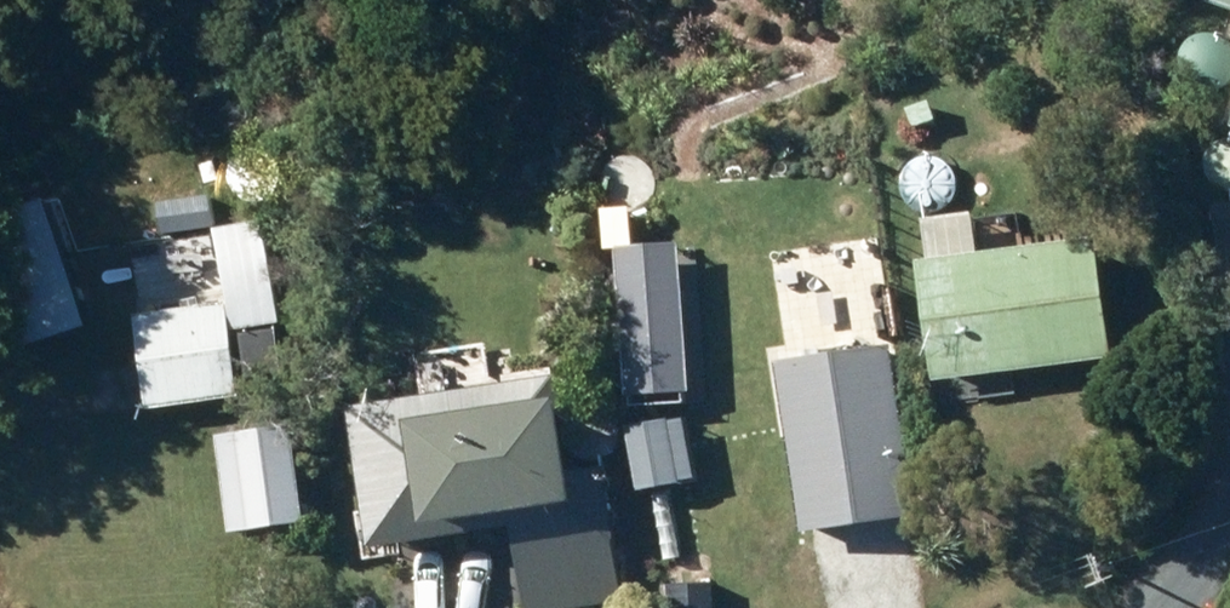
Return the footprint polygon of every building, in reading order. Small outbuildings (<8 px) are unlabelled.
[(1184,18),(1229,31),(1229,0),(1189,0),(1184,18)] [(1229,79),(1229,38),(1189,22),(1175,58),(1229,79)] [(930,107),(906,111),(909,131),(933,127),(930,107)] [(38,202),(23,165),(0,174),(0,218),(38,202)] [(126,200),(127,234),(154,233),(152,199),(126,200)] [(1214,208),(1226,295),(1229,294),(1229,206),(1214,208)] [(973,214),(924,221),(930,264),(915,267),(930,383),(1110,360),(1095,241),(978,256),(973,214)] [(231,266),(238,331),(277,327),(269,262),(231,266)] [(131,316),(145,406),(241,392),(227,302),(131,316)] [(369,548),(511,525),(524,607),(596,607),(625,603),(602,465),(574,469),(558,375),(346,410),(369,548)]
